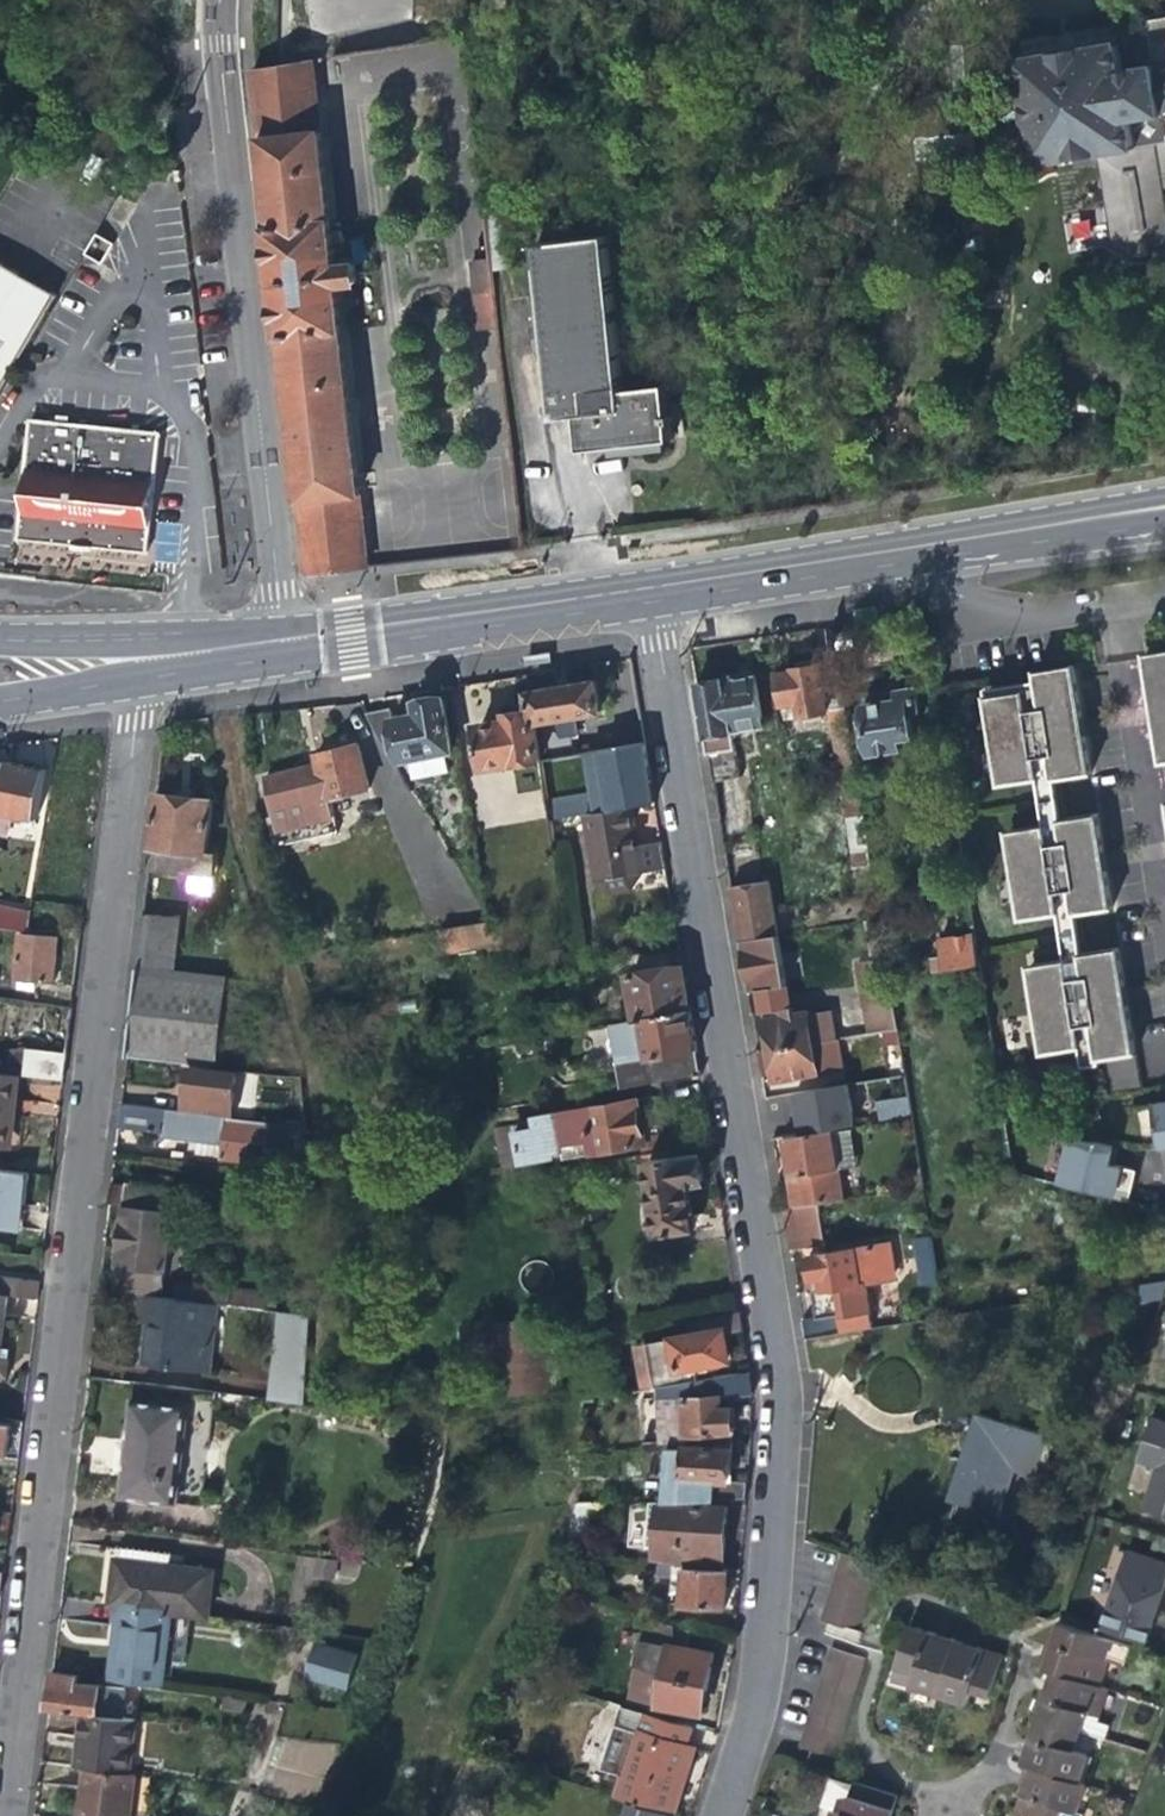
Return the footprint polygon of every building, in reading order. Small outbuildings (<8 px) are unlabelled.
[(1159,62),(1164,99),(1164,16),(1151,18),(1159,62)] [(245,69),(301,578),(526,551),(465,35),(254,67),(245,69)] [(1159,62),(1126,67),(1121,39),(1021,57),(1039,162),(1103,152),(1119,241),(1136,255),(1162,250),(1164,247),(1164,172),(1160,142),(1164,141),(1164,99),(1159,62)] [(508,211),(488,213),(495,270),(514,268),(508,211)] [(537,243),(547,326),(541,327),(545,361),(550,360),(557,417),(579,414),(583,449),(621,444),(671,439),(665,386),(623,390),(605,235),(537,243)] [(57,293),(0,261),(0,393),(57,293)] [(77,545),(140,551),(153,435),(26,420),(11,538),(77,545)] [(552,650),(527,653),(528,661),(553,658),(552,650)] [(1146,658),(1154,708),(1153,708),(1148,709),(1150,719),(1151,727),(1156,726),(1157,726),(1161,751),(1163,765),(1164,764),(1164,655),(1146,658)] [(786,718),(829,711),(822,668),(822,665),(815,666),(814,661),(799,664),(800,669),(794,670),(794,672),(779,674),(786,718)] [(839,665),(822,668),(829,711),(833,735),(850,732),(842,679),(839,665)] [(1025,691),(987,697),(1001,786),(1039,780),(1035,758),(1048,756),(1052,782),(1076,778),(1091,776),(1085,737),(1089,737),(1087,727),(1086,718),(1082,719),(1074,670),(1068,671),(1063,671),(1058,672),(1036,676),(1036,681),(1041,710),(1028,712),(1025,691)] [(863,688),(865,697),(898,691),(895,672),(890,673),(879,675),(881,685),(863,688)] [(730,677),(699,682),(715,781),(739,777),(732,731),(764,725),(756,678),(742,681),(732,683),(730,677)] [(553,742),(580,738),(576,718),(603,714),(598,680),(568,684),(526,691),(528,709),(531,725),(536,725),(541,758),(555,756),(553,742)] [(1041,710),(1036,681),(985,689),(987,697),(1025,691),(1028,712),(1041,710)] [(898,691),(865,697),(873,746),(897,742),(896,732),(911,729),(908,712),(920,710),(916,688),(898,691)] [(386,709),(366,712),(371,720),(397,763),(411,760),(413,770),(447,764),(445,754),(453,752),(444,697),(414,702),(416,713),(392,717),(391,712),(386,709)] [(542,761),(541,758),(536,725),(531,725),(528,709),(504,712),(506,719),(499,720),(482,723),(477,731),(482,762),(491,769),(542,761)] [(864,817),(850,732),(833,735),(847,820),(854,865),(871,863),(864,817)] [(582,751),(580,738),(553,742),(555,756),(582,751)] [(269,777),(277,810),(369,789),(358,744),(316,754),(318,764),(269,777)] [(648,774),(644,744),(588,752),(595,792),(548,799),(550,818),(652,802),(648,774)] [(1043,805),(1055,803),(1052,782),(1048,756),(1035,758),(1039,780),(1043,805)] [(8,760),(0,795),(0,813),(36,820),(46,768),(29,764),(8,760)] [(184,798),(156,794),(148,870),(192,874),(214,877),(216,857),(203,855),(211,801),(184,798)] [(330,800),(284,811),(292,842),(338,832),(330,800)] [(1043,805),(1046,826),(1049,849),(1062,847),(1058,822),(1055,803),(1043,805)] [(630,807),(583,813),(595,880),(612,891),(631,888),(641,873),(665,869),(663,857),(660,843),(637,847),(630,807)] [(1046,826),(1008,832),(1018,898),(1022,921),(1060,915),(1056,892),(1069,890),(1073,917),(1113,911),(1107,872),(1111,871),(1110,865),(1109,853),(1104,854),(1098,815),(1082,818),(1058,822),(1062,847),(1049,849),(1046,826)] [(436,847),(403,858),(417,893),(449,880),(436,847)] [(641,873),(631,888),(635,892),(668,888),(665,869),(641,873)] [(213,893),(214,877),(192,874),(189,890),(213,893)] [(732,888),(741,943),(778,937),(769,882),(732,888)] [(1084,982),(1080,957),(1073,917),(1069,890),(1056,892),(1060,915),(1067,962),(1071,984),(1084,982)] [(0,907),(0,928),(25,931),(29,914),(0,907)] [(180,919),(142,914),(136,965),(173,970),(180,919)] [(471,946),(494,942),(503,941),(492,922),(467,926),(471,946)] [(945,970),(979,964),(974,933),(939,939),(945,970)] [(55,958),(57,938),(18,934),(14,978),(53,983),(55,958)] [(786,987),(778,937),(741,943),(749,993),(786,987)] [(510,953),(503,941),(494,942),(495,955),(510,953)] [(1107,1061),(1136,1056),(1129,1007),(1133,1007),(1131,994),(1130,987),(1126,988),(1120,951),(1080,957),(1084,982),(1071,984),(1067,962),(1029,968),(1043,1056),(1081,1050),(1078,1028),(1091,1026),(1094,1048),(1096,1063),(1107,1061)] [(226,976),(173,970),(136,965),(132,1000),(125,1057),(215,1068),(226,976)] [(630,974),(637,1019),(689,1011),(685,987),(681,966),(630,974)] [(861,984),(869,1033),(898,1028),(890,979),(861,984)] [(71,1011),(0,1002),(0,1030),(68,1039),(71,1011)] [(629,1061),(617,1063),(621,1089),(700,1076),(694,1044),(689,1011),(637,1019),(623,1022),(629,1061)] [(767,1035),(770,1049),(833,1039),(829,1012),(809,1016),(808,1012),(765,1020),(767,1035)] [(611,1024),(617,1063),(629,1061),(623,1022),(611,1024)] [(1078,1028),(1081,1050),(1085,1071),(1097,1069),(1096,1063),(1094,1048),(1091,1026),(1078,1028)] [(912,1117),(898,1028),(869,1033),(866,1033),(880,1122),(912,1117)] [(837,1068),(833,1039),(770,1049),(772,1068),(774,1081),(819,1074),(818,1071),(837,1068)] [(41,1076),(63,1079),(65,1064),(66,1053),(26,1049),(23,1074),(41,1076)] [(1136,1056),(1107,1061),(1112,1095),(1142,1090),(1136,1056)] [(183,1111),(230,1117),(235,1076),(188,1070),(186,1088),(183,1111)] [(0,1072),(0,1145),(5,1146),(8,1120),(14,1122),(16,1107),(21,1074),(0,1072)] [(849,1085),(797,1094),(800,1116),(803,1134),(854,1124),(849,1085)] [(514,1125),(521,1162),(569,1153),(570,1157),(648,1144),(649,1149),(663,1146),(659,1120),(656,1098),(581,1110),(582,1114),(514,1125)] [(1153,1104),(1159,1147),(1164,1146),(1164,1102),(1153,1104)] [(145,1106),(120,1103),(117,1128),(138,1131),(162,1134),(162,1138),(197,1142),(195,1157),(245,1163),(248,1145),(307,1152),(310,1126),(305,1126),(270,1121),(230,1117),(183,1111),(165,1109),(145,1106)] [(804,1175),(809,1205),(819,1204),(844,1200),(839,1169),(859,1166),(853,1131),(834,1134),(833,1129),(854,1124),(803,1134),(786,1137),(790,1159),(792,1177),(804,1175)] [(1113,1146),(1071,1135),(1058,1183),(1128,1201),(1133,1181),(1127,1180),(1130,1168),(1122,1166),(1109,1163),(1113,1146)] [(677,1213),(692,1210),(691,1198),(688,1184),(703,1182),(699,1153),(647,1162),(658,1234),(680,1231),(677,1213)] [(909,1190),(924,1187),(921,1168),(906,1170),(909,1190)] [(0,1169),(0,1229),(21,1232),(24,1206),(28,1173),(0,1169)] [(114,1206),(123,1207),(126,1184),(116,1183),(114,1206)] [(113,1292),(136,1295),(161,1298),(174,1189),(126,1184),(123,1207),(121,1227),(113,1292)] [(788,1230),(791,1250),(825,1244),(819,1204),(809,1205),(784,1209),(788,1230)] [(695,1228),(692,1210),(677,1213),(680,1231),(695,1228)] [(939,1279),(931,1236),(914,1238),(922,1286),(939,1283),(939,1279)] [(821,1318),(802,1321),(805,1340),(842,1334),(870,1329),(862,1285),(886,1280),(894,1273),(889,1244),(808,1258),(812,1280),(821,1278),(822,1285),(823,1291),(816,1292),(821,1318)] [(6,1295),(36,1298),(38,1283),(0,1277),(0,1294),(6,1295)] [(178,1282),(175,1300),(219,1306),(228,1307),(230,1294),(221,1292),(222,1287),(178,1282)] [(230,1288),(230,1294),(228,1307),(263,1312),(266,1293),(230,1288)] [(212,1373),(219,1306),(175,1300),(161,1298),(136,1295),(133,1321),(143,1322),(157,1324),(153,1366),(212,1373)] [(267,1400),(304,1404),(307,1317),(277,1313),(267,1400)] [(662,1385),(692,1381),(695,1380),(694,1373),(708,1371),(707,1363),(725,1360),(724,1349),(722,1333),(740,1330),(737,1313),(693,1319),(696,1335),(682,1337),(649,1342),(656,1386),(662,1385)] [(693,1319),(680,1321),(682,1337),(696,1335),(693,1319)] [(139,1365),(153,1366),(157,1324),(143,1322),(141,1345),(139,1365)] [(499,1323),(498,1395),(542,1395),(543,1324),(499,1323)] [(649,1342),(638,1344),(644,1388),(656,1386),(649,1342)] [(5,1382),(9,1359),(0,1357),(0,1381),(5,1382)] [(661,1431),(663,1441),(683,1440),(682,1434),(734,1432),(734,1415),(733,1407),(725,1394),(753,1392),(750,1373),(662,1385),(662,1398),(643,1399),(645,1433),(661,1431)] [(212,1393),(190,1391),(188,1408),(130,1401),(126,1444),(120,1497),(200,1506),(212,1393)] [(969,1435),(949,1499),(1000,1515),(1015,1469),(1040,1476),(1045,1460),(1049,1460),(1054,1443),(1050,1442),(1052,1438),(976,1413),(975,1417),(969,1435)] [(1151,1418),(1136,1461),(1154,1467),(1141,1508),(1164,1516),(1164,1422),(1151,1418)] [(5,1457),(7,1440),(9,1427),(0,1425),(0,1456),(5,1457)] [(732,1463),(733,1437),(712,1439),(707,1449),(672,1449),(669,1500),(744,1506),(747,1488),(731,1486),(732,1463)] [(658,1543),(661,1502),(654,1502),(650,1543),(658,1543)] [(656,1559),(685,1567),(723,1570),(726,1539),(727,1510),(688,1508),(682,1502),(670,1502),(661,1502),(658,1543),(656,1559)] [(594,1503),(576,1503),(564,1544),(583,1547),(594,1503)] [(97,1604),(118,1606),(170,1613),(206,1617),(212,1572),(167,1567),(169,1556),(105,1548),(101,1575),(97,1604)] [(1164,1582),(1164,1562),(1126,1550),(1101,1628),(1146,1643),(1150,1630),(1164,1582)] [(875,1564),(841,1553),(836,1569),(871,1580),(875,1564)] [(334,1580),(335,1558),(298,1557),(297,1579),(334,1580)] [(730,1570),(723,1570),(685,1567),(683,1605),(726,1608),(728,1592),(730,1570)] [(871,1580),(836,1569),(831,1586),(866,1596),(871,1580)] [(866,1596),(831,1586),(826,1602),(861,1613),(866,1596)] [(861,1613),(826,1602),(820,1619),(855,1629),(861,1613)] [(161,1687),(170,1613),(118,1606),(113,1644),(108,1679),(161,1687)] [(1101,1637),(1057,1623),(1049,1648),(1048,1651),(1045,1658),(1042,1668),(1052,1671),(1095,1685),(1104,1660),(1123,1666),(1130,1646),(1101,1637)] [(910,1687),(940,1696),(958,1640),(946,1636),(941,1635),(936,1633),(909,1624),(895,1667),(914,1673),(910,1687)] [(664,1673),(709,1682),(713,1663),(715,1651),(689,1646),(691,1633),(649,1625),(647,1639),(642,1638),(637,1665),(641,1666),(664,1673)] [(967,1643),(958,1640),(940,1696),(967,1705),(972,1691),(990,1697),(1003,1655),(978,1646),(973,1645),(967,1643)] [(317,1643),(307,1678),(347,1689),(358,1654),(317,1643)] [(706,1698),(709,1682),(664,1673),(641,1666),(635,1698),(657,1707),(702,1716),(706,1698)] [(1111,1691),(1099,1687),(1095,1685),(1052,1671),(1048,1683),(1047,1685),(1042,1699),(1036,1718),(1080,1732),(1086,1714),(1101,1718),(1111,1691)] [(74,1675),(53,1672),(51,1687),(48,1711),(81,1715),(121,1719),(124,1690),(73,1684),(74,1675)] [(246,1713),(247,1698),(225,1695),(223,1711),(246,1713)] [(617,1797),(631,1801),(674,1815),(689,1768),(697,1745),(691,1743),(696,1727),(627,1707),(622,1726),(615,1724),(601,1768),(624,1775),(617,1797)] [(135,1721),(121,1719),(81,1715),(78,1735),(74,1766),(84,1767),(129,1773),(135,1721)] [(1075,1749),(1080,1732),(1036,1718),(1028,1743),(1027,1746),(1026,1750),(1021,1763),(1029,1766),(1080,1783),(1090,1754),(1075,1749)] [(328,1797),(329,1741),(276,1740),(274,1795),(328,1797)] [(1080,1783),(1029,1766),(1025,1777),(1022,1785),(1013,1812),(1026,1815),(1061,1815),(1064,1808),(1080,1813),(1089,1786),(1080,1783)] [(129,1773),(84,1767),(81,1793),(78,1815),(132,1815),(137,1774),(129,1773)] [(828,1815),(891,1815),(897,1797),(853,1782),(852,1785),(830,1778),(821,1806),(830,1809),(828,1815)] [(674,1815),(631,1801),(626,1815),(673,1815),(674,1815)]
